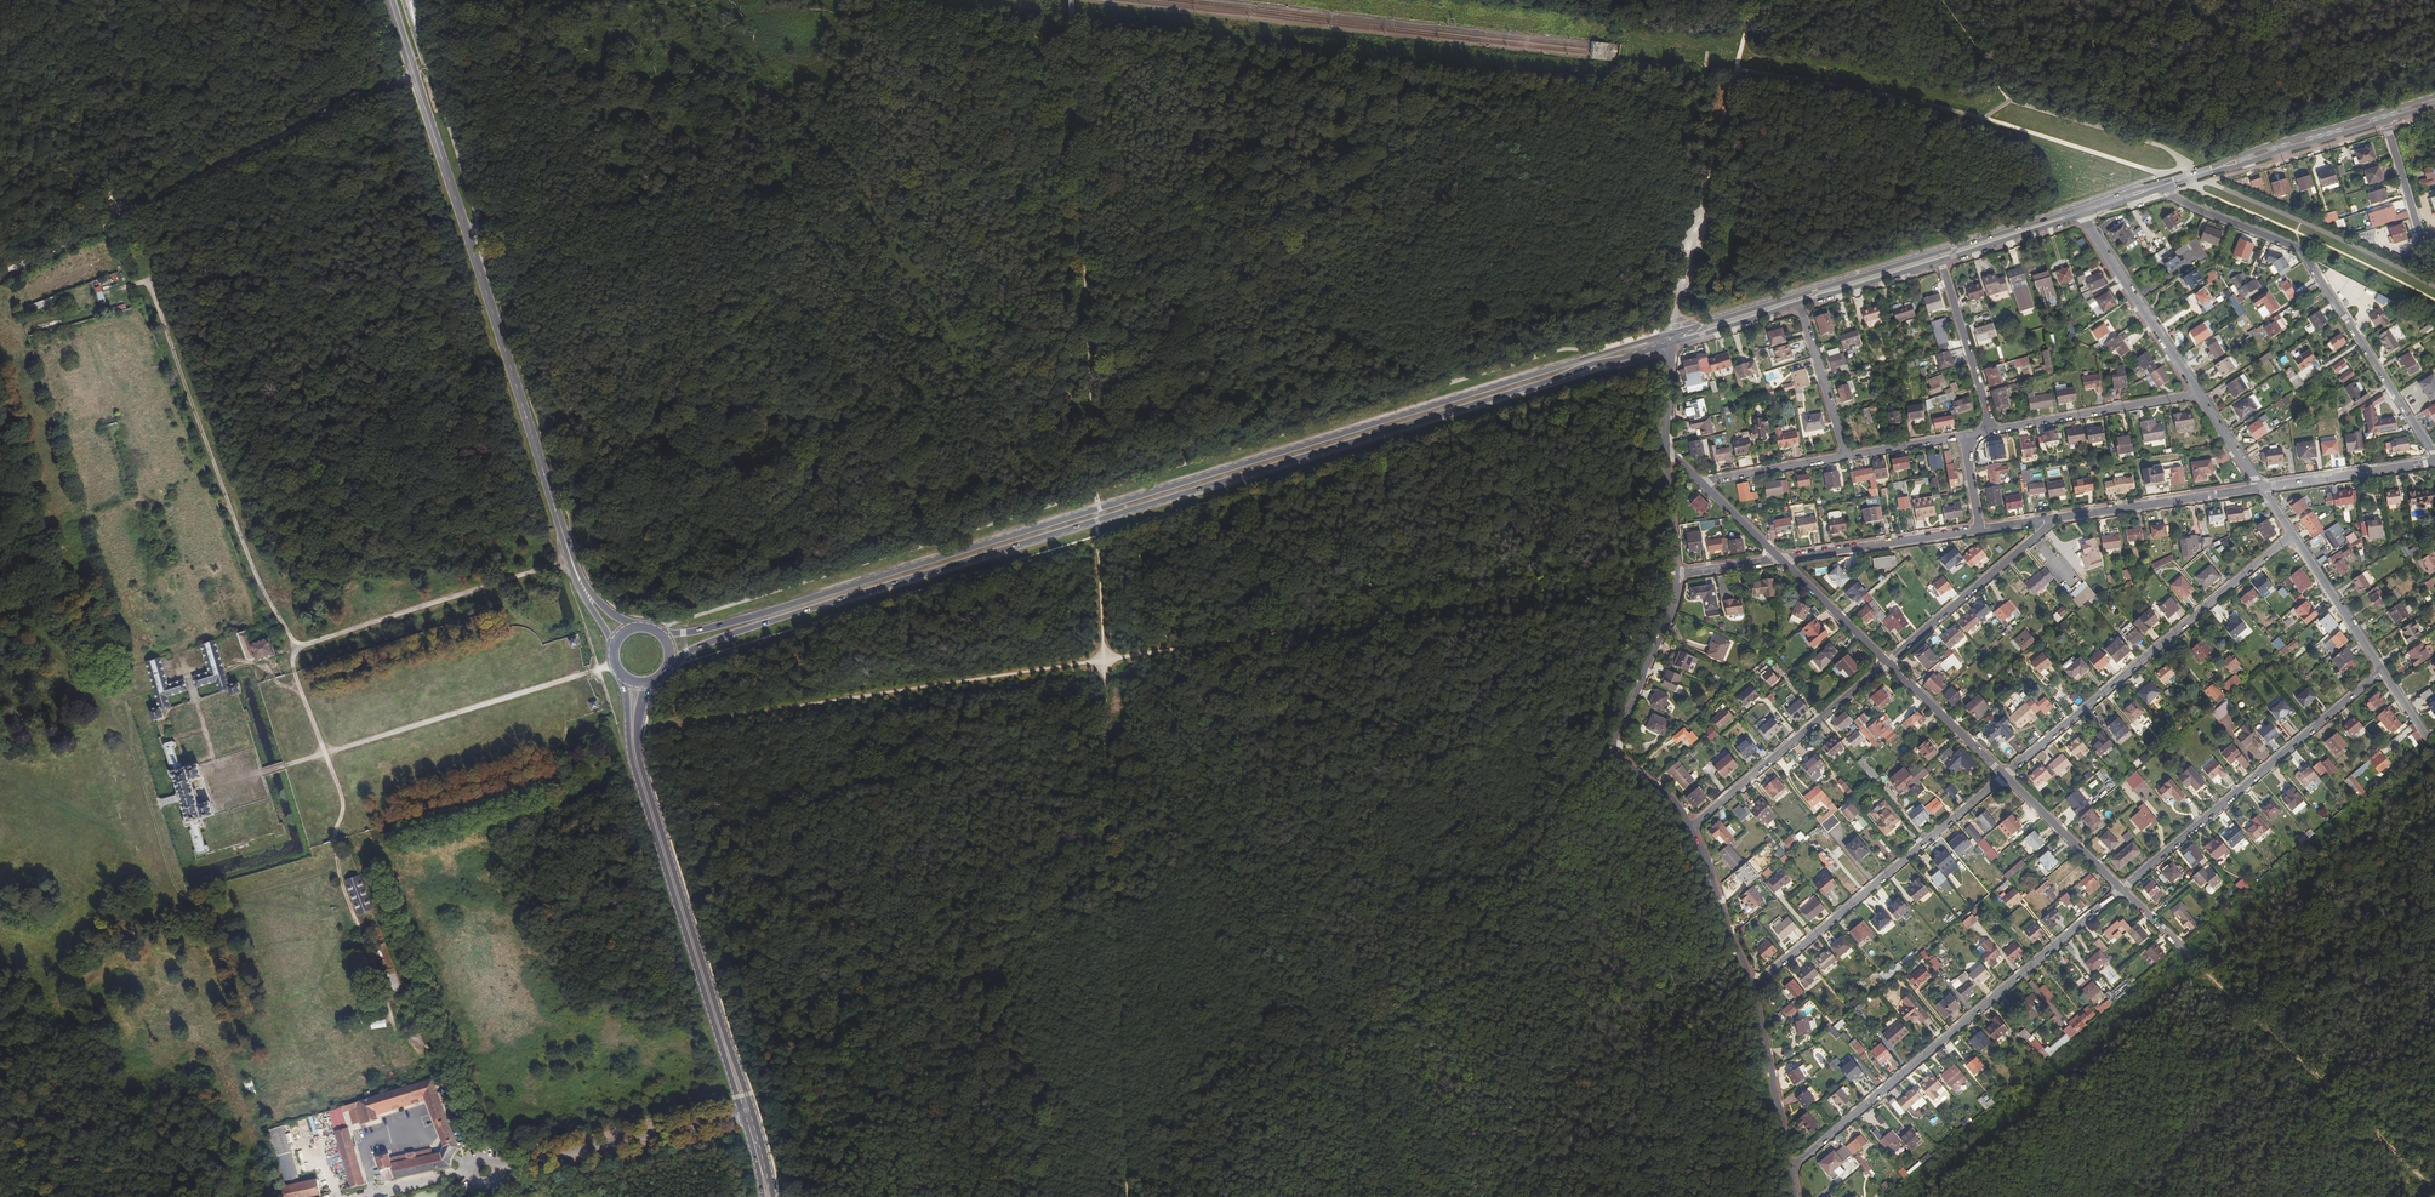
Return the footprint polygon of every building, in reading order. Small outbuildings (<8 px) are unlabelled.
[(2366,148),(2363,149),(2355,151),(2358,163),(2374,158),(2370,144),(2365,146),(2366,148)] [(2355,151),(2363,149),(2362,147),(2350,150),(2355,164),(2358,163),(2355,151)] [(2422,187),(2434,183),(2434,175),(2432,166),(2425,169),(2427,178),(2420,180),(2422,187)] [(2379,167),(2365,171),(2369,184),(2383,180),(2379,167)] [(2321,184),(2337,179),(2333,168),(2327,170),(2327,172),(2318,174),(2321,184)] [(2317,194),(2314,187),(2313,187),(2310,175),(2297,179),(2301,191),(2311,188),(2314,195),(2317,194)] [(2285,177),(2272,181),(2275,194),(2289,190),(2285,177)] [(2261,178),(2252,181),(2254,188),(2263,185),(2261,178)] [(2338,182),(2337,179),(2321,184),(2322,187),(2338,182)] [(2338,182),(2322,187),(2324,192),(2339,187),(2338,182)] [(2369,193),(2372,203),(2388,198),(2385,188),(2369,193)] [(2408,217),(2406,212),(2396,215),(2394,208),(2390,209),(2389,208),(2373,213),(2376,223),(2392,218),(2393,222),(2408,217)] [(2335,210),(2323,214),(2326,223),(2338,219),(2335,210)] [(2175,213),(2163,221),(2170,230),(2180,224),(2179,223),(2181,221),(2175,213)] [(2126,243),(2124,244),(2126,247),(2136,241),(2124,223),(2110,232),(2114,239),(2125,231),(2128,235),(2125,237),(2126,239),(2124,240),(2126,243)] [(2402,223),(2389,227),(2391,236),(2389,236),(2391,243),(2406,239),(2402,223)] [(2200,239),(2216,245),(2221,233),(2205,226),(2200,239)] [(2125,231),(2114,239),(2114,240),(2119,236),(2124,244),(2126,243),(2124,240),(2126,239),(2125,237),(2128,235),(2125,231)] [(2208,256),(2196,239),(2190,243),(2201,261),(2208,256)] [(2250,263),(2257,247),(2240,240),(2233,256),(2250,263)] [(2138,244),(2136,241),(2127,247),(2129,250),(2131,250),(2138,245),(2138,244)] [(2177,257),(2180,255),(2189,249),(2186,246),(2164,260),(2169,268),(2172,266),(2174,270),(2185,263),(2183,259),(2180,261),(2177,257)] [(2158,254),(2161,259),(2169,254),(2166,249),(2158,254)] [(2016,271),(2015,268),(2007,271),(2010,284),(2025,280),(2022,269),(2016,271)] [(2059,280),(2060,284),(2068,281),(2068,283),(2071,283),(2070,280),(2072,280),(2069,268),(2052,273),(2054,281),(2059,280)] [(2101,274),(2093,278),(2090,271),(2083,274),(2082,271),(2076,274),(2079,285),(2084,283),(2085,288),(2081,290),(2082,293),(2090,289),(2091,291),(2106,285),(2101,274)] [(2192,289),(2204,282),(2196,271),(2185,278),(2192,289)] [(2047,273),(2033,277),(2037,289),(2043,287),(2049,306),(2057,303),(2047,273)] [(1988,295),(2008,289),(2004,276),(1996,279),(1996,277),(1995,274),(1982,277),(1988,295)] [(2242,298),(2256,288),(2252,281),(2245,286),(2242,282),(2238,276),(2231,280),(2241,296),(2236,300),(2239,304),(2244,301),(2242,298)] [(2287,281),(2280,285),(2289,298),(2296,294),(2287,281)] [(1970,301),(1984,297),(1980,284),(1966,288),(1970,301)] [(98,306),(105,304),(101,286),(94,288),(98,306)] [(2099,304),(2104,312),(2116,304),(2108,292),(2106,294),(2104,290),(2093,296),(2094,297),(2099,304)] [(2204,290),(2196,295),(2207,312),(2213,308),(2209,302),(2211,300),(2204,290)] [(2084,302),(2093,296),(2091,292),(2082,295),(2084,302)] [(1939,295),(1923,299),(1927,312),(1943,307),(1939,295)] [(2099,304),(2094,297),(2089,300),(2094,307),(2099,304)] [(32,304),(36,310),(44,305),(42,302),(39,304),(37,301),(32,304)] [(2029,304),(2023,306),(2026,314),(2033,312),(2032,308),(2031,308),(2029,304)] [(1910,305),(1892,310),(1896,322),(1914,316),(1910,305)] [(1881,317),(1877,306),(1865,309),(1866,311),(1862,312),(1865,322),(1881,317)] [(2375,321),(2377,325),(2381,323),(2384,328),(2392,323),(2382,308),(2369,317),(2373,322),(2375,321)] [(2328,323),(2320,311),(2308,319),(2316,331),(2328,323)] [(1828,314),(1815,318),(1820,335),(1833,331),(1828,314)] [(2287,328),(2281,319),(2278,315),(2263,325),(2265,328),(2263,329),(2270,339),(2287,328)] [(1930,322),(1940,353),(1947,351),(1946,346),(1947,346),(1945,341),(1947,340),(1942,325),(1945,324),(1943,318),(1930,322)] [(57,320),(34,326),(36,332),(58,326),(57,320)] [(2209,321),(2207,322),(2209,326),(2196,334),(2193,331),(2192,332),(2195,336),(2197,335),(2199,338),(2202,336),(2203,338),(2209,334),(2206,329),(2212,325),(2209,321)] [(2209,326),(2207,322),(2207,321),(2193,330),(2193,331),(2196,334),(2209,326)] [(2424,327),(2426,331),(2434,326),(2432,323),(2424,327)] [(1996,336),(1993,324),(1975,329),(1979,341),(1996,336)] [(2111,338),(2108,333),(2112,330),(2108,325),(2105,327),(2104,325),(2092,332),(2100,345),(2111,338)] [(1786,342),(1782,328),(1767,332),(1771,346),(1786,342)] [(2388,329),(2381,334),(2383,337),(2382,339),(2380,340),(2383,344),(2386,349),(2387,348),(2390,353),(2399,347),(2388,329)] [(1857,331),(1838,336),(1840,341),(1842,349),(1861,344),(1857,331)] [(2124,339),(2121,332),(2103,343),(2110,352),(2115,349),(2120,357),(2128,352),(2121,341),(2124,339)] [(1886,334),(1894,359),(1897,358),(1892,342),(1893,341),(1890,333),(1886,334)] [(2322,339),(2319,334),(2314,337),(2317,343),(2322,339)] [(2340,334),(2329,341),(2334,349),(2345,342),(2340,334)] [(2214,342),(2212,338),(2205,343),(2210,351),(2207,353),(2209,356),(2212,354),(2215,359),(2222,354),(2219,348),(2216,350),(2212,344),(2214,342)] [(1787,346),(1774,349),(1777,361),(1775,361),(1776,363),(1790,359),(1787,346)] [(1838,349),(1828,352),(1829,358),(1827,358),(1831,369),(1842,365),(1838,349)] [(2043,376),(2053,373),(2049,350),(2042,352),(2045,365),(2042,366),(2042,368),(2041,368),(2043,376)] [(2315,360),(2309,350),(2294,360),(2300,371),(2307,367),(2306,366),(2311,363),(2315,360)] [(1940,353),(1935,355),(1939,368),(1952,364),(1948,351),(1947,351),(1940,353)] [(1732,364),(1727,352),(1718,355),(1718,356),(1715,357),(1710,359),(1714,370),(1732,364)] [(2274,357),(2271,352),(2258,360),(2261,365),(2274,357)] [(2143,371),(2147,377),(2148,375),(2158,369),(2147,353),(2137,359),(2145,370),(2143,371)] [(1684,381),(1686,392),(1707,388),(1706,381),(1705,381),(1703,372),(1702,372),(1701,368),(1703,367),(1703,368),(1710,367),(1706,354),(1696,356),(1696,358),(1682,361),(1684,368),(1679,369),(1680,374),(1682,374),(1683,381),(1684,381)] [(2123,362),(2131,357),(2129,354),(2121,359),(2123,362)] [(2401,366),(2404,365),(2403,364),(2412,359),(2409,354),(2398,359),(2401,366)] [(2229,366),(2232,365),(2228,357),(2215,366),(2223,378),(2233,372),(2229,366)] [(2418,371),(2412,359),(2403,364),(2404,365),(2409,375),(2418,371)] [(2353,375),(2344,360),(2333,366),(2338,373),(2340,372),(2342,376),(2339,378),(2342,382),(2353,375)] [(1753,361),(1736,367),(1736,368),(1733,369),(1736,379),(1757,372),(1753,361)] [(1984,369),(1990,387),(1998,385),(1997,383),(2001,382),(1999,378),(2003,377),(2000,365),(1984,369)] [(2115,390),(2127,387),(2123,367),(2110,370),(2115,390)] [(2149,386),(2154,383),(2158,389),(2168,382),(2165,377),(2162,372),(2164,371),(2161,367),(2158,369),(2148,375),(2147,377),(2144,379),(2149,386)] [(1803,369),(1791,373),(1794,383),(1783,386),(1784,391),(1794,389),(1795,393),(1803,391),(1802,388),(1808,386),(1803,369)] [(2280,373),(2275,377),(2279,383),(2284,379),(2280,373)] [(2098,393),(2103,392),(2100,374),(2083,377),(2085,389),(2097,387),(2098,393)] [(1940,375),(1928,380),(1931,388),(1928,389),(1930,395),(1939,391),(1937,386),(1943,383),(1940,375)] [(2294,376),(2288,379),(2295,390),(2297,389),(2293,382),(2297,379),(2294,376)] [(2422,390),(2424,389),(2432,400),(2434,398),(2434,380),(2433,376),(2419,384),(2422,390)] [(2248,390),(2240,377),(2228,384),(2237,397),(2248,390)] [(1847,384),(1837,387),(1842,403),(1852,400),(1849,391),(1853,390),(1851,381),(1846,382),(1847,384)] [(1950,389),(1951,392),(1953,392),(1957,391),(1954,382),(1949,384),(1950,389)] [(2354,383),(2345,389),(2356,405),(2368,398),(2365,392),(2361,394),(2354,383)] [(2055,387),(2058,404),(2077,401),(2075,388),(2066,390),(2065,385),(2055,387)] [(2005,387),(1990,392),(1996,410),(2007,406),(2004,397),(2008,396),(2005,387)] [(2429,402),(2432,400),(2424,389),(2422,390),(2429,402)] [(1947,400),(1947,401),(1951,400),(1955,414),(1973,409),(1969,397),(1956,401),(1953,392),(1951,392),(1946,394),(1945,394),(1947,400)] [(1929,399),(1931,405),(1947,400),(1945,394),(1929,399)] [(2052,394),(2029,398),(2031,411),(2054,406),(2052,394)] [(2254,394),(2234,407),(2242,420),(2262,407),(2254,394)] [(2370,400),(2372,403),(2374,406),(2383,400),(2379,394),(2370,400)] [(1686,414),(1688,414),(1690,413),(1702,411),(1700,403),(1698,404),(1698,401),(1705,400),(1704,398),(1685,402),(1688,410),(1686,410),(1686,414)] [(1690,413),(1692,420),(1706,417),(1704,411),(1703,411),(1701,404),(1705,403),(1705,400),(1698,401),(1698,404),(1700,403),(1702,411),(1690,413)] [(2372,403),(2370,400),(2359,408),(2360,411),(2364,408),(2372,403)] [(2373,433),(2393,430),(2391,418),(2377,420),(2375,408),(2372,403),(2364,408),(2366,423),(2371,423),(2373,433)] [(1921,405),(1907,408),(1909,420),(1923,418),(1921,405)] [(1875,406),(1862,410),(1867,425),(1872,423),(1869,413),(1877,410),(1875,406)] [(1899,412),(1888,414),(1890,424),(1901,422),(1899,412)] [(1821,414),(1802,417),(1805,432),(1823,429),(1821,414)] [(2181,414),(2173,415),(2176,430),(2194,426),(2192,414),(2181,416),(2181,414)] [(2258,421),(2248,427),(2256,439),(2267,432),(2261,424),(2268,419),(2265,414),(2257,419),(2258,421)] [(1692,420),(1690,420),(1692,428),(1701,426),(1702,435),(1713,433),(1710,416),(1706,417),(1692,420)] [(1768,424),(1767,418),(1754,421),(1755,428),(1750,429),(1751,438),(1757,437),(1757,439),(1765,438),(1765,431),(1768,431),(1767,425),(1768,424)] [(1941,422),(1940,419),(1934,420),(1935,423),(1933,423),(1934,428),(1948,426),(1947,421),(1941,422)] [(2152,426),(2151,421),(2140,423),(2144,443),(2165,439),(2163,425),(2156,426),(2152,426)] [(1776,428),(1778,447),(1784,446),(1784,448),(1790,447),(1789,444),(1798,443),(1796,432),(1781,434),(1780,427),(1776,428)] [(2085,442),(2083,428),(2077,429),(2078,430),(2074,431),(2074,430),(2066,431),(2068,445),(2085,442)] [(2102,428),(2087,431),(2089,443),(2104,441),(2102,428)] [(1746,452),(1751,451),(1748,431),(1741,432),(1742,438),(1732,440),(1734,455),(1746,453),(1746,452)] [(2056,431),(2042,434),(2043,443),(2058,441),(2056,431)] [(2352,450),(2361,448),(2359,434),(2344,436),(2347,452),(2352,451),(2352,450)] [(2027,443),(2026,438),(2019,439),(2023,459),(2032,457),(2032,454),(2037,453),(2035,442),(2030,443),(2027,443)] [(2133,452),(2131,438),(2116,440),(2118,455),(2133,452)] [(2394,442),(2390,443),(2391,453),(2408,451),(2406,439),(2394,440),(2394,442)] [(1699,440),(1688,442),(1691,458),(1696,457),(1696,455),(1702,454),(1699,440)] [(2002,441),(1988,443),(1989,448),(1985,449),(1987,463),(2006,460),(2002,441)] [(2313,442),(2297,444),(2299,459),(2316,457),(2313,442)] [(1717,464),(1731,462),(1729,448),(1715,450),(1715,447),(1708,448),(1711,461),(1716,460),(1717,464)] [(2281,449),(2264,451),(2265,452),(2266,461),(2266,465),(2273,464),(2273,462),(2283,461),(2281,449)] [(1949,452),(1944,453),(1951,490),(1956,489),(1955,485),(1958,484),(1954,464),(1951,465),(1949,452)] [(1940,455),(1928,457),(1931,471),(1942,469),(1940,455)] [(1910,469),(1908,458),(1892,461),(1894,472),(1910,469)] [(1884,460),(1872,462),(1873,468),(1875,480),(1887,477),(1884,460)] [(2211,461),(2192,464),(2195,482),(2205,481),(2204,476),(2213,475),(2211,461)] [(1999,465),(1986,467),(1987,471),(1988,471),(1991,484),(2001,482),(2000,475),(2009,473),(2008,467),(2000,468),(1999,465)] [(1873,468),(1854,472),(1856,482),(1869,480),(1871,489),(1877,488),(1875,480),(1873,468)] [(2163,468),(2143,471),(2146,486),(2165,483),(2163,468)] [(1837,472),(1824,474),(1827,489),(1840,487),(1837,472)] [(1807,475),(1796,477),(1798,486),(1809,485),(1807,475)] [(2088,491),(2094,490),(2092,479),(2074,483),(2076,494),(2088,492),(2088,491)] [(2133,479),(2105,484),(2107,494),(2117,493),(2117,495),(2124,493),(2123,491),(2130,490),(2135,489),(2133,479)] [(1781,481),(1764,484),(1767,496),(1783,493),(1781,481)] [(1906,481),(1892,484),(1894,491),(1907,488),(1906,481)] [(1754,499),(1752,493),(1749,493),(1747,482),(1737,485),(1740,495),(1739,496),(1741,502),(1754,499)] [(2025,493),(2023,483),(2023,482),(2018,483),(2020,496),(2005,498),(2007,511),(2023,509),(2021,493),(2025,493)] [(2047,485),(2050,498),(2055,498),(2054,496),(2058,495),(2058,497),(2066,495),(2064,482),(2047,485)] [(2043,483),(2028,486),(2030,495),(2044,492),(2043,483)] [(2003,486),(1986,489),(1990,507),(2001,504),(1998,490),(2003,489),(2003,486)] [(2410,491),(2412,499),(2416,498),(2417,503),(2432,500),(2430,489),(2416,492),(2415,490),(2410,491)] [(2334,498),(2335,504),(2335,506),(2354,504),(2352,490),(2346,490),(2346,492),(2340,493),(2340,494),(2334,495),(2334,498)] [(2386,493),(2387,505),(2401,503),(2399,491),(2386,493)] [(1700,496),(1691,505),(1702,515),(1710,506),(1700,496)] [(1911,508),(1909,497),(1898,499),(1900,510),(1911,508)] [(1935,511),(1933,500),(1914,504),(1916,516),(1924,515),(1923,513),(1935,511)] [(1944,509),(1946,520),(1963,517),(1960,502),(1955,503),(1955,507),(1944,509)] [(2232,507),(2227,508),(2229,521),(2245,518),(2244,511),(2243,508),(2236,509),(2232,509),(2232,507)] [(1867,523),(1883,520),(1881,509),(1865,512),(1867,523)] [(2222,509),(2208,511),(2210,522),(2224,520),(2222,509)] [(1838,511),(1831,512),(1829,514),(1830,520),(1828,520),(1831,535),(1838,533),(1838,531),(1847,529),(1844,518),(1841,518),(1840,513),(1838,511)] [(2307,528),(2311,534),(2321,528),(2312,513),(2301,520),(2305,524),(2306,523),(2309,527),(2307,528)] [(1777,534),(1793,531),(1791,519),(1775,522),(1774,517),(1769,518),(1771,531),(1776,531),(1777,534)] [(1816,517),(1797,521),(1800,536),(1807,535),(1806,532),(1812,531),(1813,531),(1818,530),(1816,517)] [(1705,521),(1706,530),(1714,525),(1714,520),(1705,521)] [(2360,522),(2362,536),(2369,535),(2370,539),(2372,539),(2383,538),(2381,520),(2360,522)] [(2267,521),(2257,526),(2266,540),(2275,534),(2267,521)] [(2164,525),(2151,527),(2152,537),(2165,535),(2164,525)] [(2127,532),(2124,533),(2126,547),(2131,546),(2130,541),(2144,539),(2144,543),(2148,543),(2147,538),(2147,533),(2142,533),(2142,531),(2142,528),(2127,531),(2127,532)] [(2339,545),(2328,528),(2322,532),(2333,549),(2339,545)] [(1690,551),(1703,550),(1701,532),(1687,534),(1690,551)] [(2102,538),(2103,549),(2121,547),(2119,535),(2102,538)] [(2197,542),(2196,536),(2196,535),(2180,537),(2183,556),(2192,555),(2191,550),(2197,549),(2197,542)] [(2363,540),(2362,536),(2341,550),(2343,553),(2349,549),(2363,540)] [(1725,543),(1725,539),(1707,542),(1709,551),(1722,549),(1723,553),(1727,553),(1726,550),(1725,543)] [(2094,539),(2089,541),(2090,544),(2087,545),(2082,547),(2085,555),(2090,553),(2093,562),(2101,560),(2094,539)] [(1742,540),(1730,542),(1725,543),(1726,550),(1731,549),(1731,553),(1743,551),(1742,540)] [(1972,549),(1965,554),(1975,565),(1987,555),(1978,545),(1973,549),(1972,549)] [(1939,560),(1948,571),(1956,564),(1957,565),(1964,559),(1955,549),(1947,555),(1945,557),(1944,556),(1939,560)] [(2341,550),(2329,558),(2340,574),(2348,569),(2344,562),(2347,560),(2349,563),(2355,559),(2349,549),(2343,553),(2341,550)] [(2420,560),(2427,570),(2426,570),(2428,575),(2434,571),(2434,565),(2434,562),(2433,558),(2434,557),(2431,553),(2420,560)] [(1895,556),(1873,559),(1875,570),(1897,567),(1895,556)] [(2173,562),(2172,556),(2156,563),(2158,568),(2173,562)] [(2319,564),(2326,559),(2324,556),(2317,561),(2319,564)] [(1833,572),(1831,573),(1844,586),(1850,579),(1846,575),(1843,571),(1838,566),(1837,567),(1835,567),(1833,569),(1833,572)] [(2209,567),(2196,578),(2205,589),(2211,584),(2210,583),(2217,577),(2209,567)] [(2303,573),(2300,569),(2291,576),(2301,592),(2312,585),(2304,572),(2303,573)] [(1893,571),(1881,582),(1884,584),(1895,574),(1893,571)] [(2277,581),(2268,571),(2262,576),(2271,586),(2277,581)] [(1844,586),(1831,573),(1828,576),(1841,588),(1844,586)] [(2024,583),(2034,595),(2049,582),(2041,573),(2029,581),(2028,580),(2024,583)] [(2369,586),(2365,580),(2361,574),(2351,580),(2359,593),(2369,586)] [(2181,577),(2170,586),(2182,600),(2186,596),(2184,593),(2191,588),(2181,577)] [(2434,583),(2431,578),(2423,583),(2427,588),(2434,583)] [(1916,580),(1908,586),(1916,595),(1923,588),(1916,580)] [(1773,581),(1752,584),(1753,589),(1748,589),(1749,595),(1753,595),(1753,596),(1764,594),(1765,596),(1775,595),(1773,581)] [(1862,598),(1867,593),(1856,581),(1850,587),(1851,589),(1847,593),(1852,597),(1851,600),(1853,602),(1856,600),(1857,602),(1862,598)] [(1713,586),(1691,590),(1693,602),(1705,600),(1707,617),(1718,616),(1713,586)] [(2382,595),(2377,586),(2366,593),(2376,609),(2383,605),(2378,597),(2382,595)] [(2074,601),(2079,607),(2088,601),(2097,595),(2090,587),(2074,601)] [(2251,591),(2240,600),(2245,606),(2256,596),(2251,591)] [(1879,619),(1882,622),(1883,621),(1890,630),(1895,626),(1898,631),(1908,623),(1897,610),(1888,617),(1867,593),(1862,598),(1865,601),(1868,606),(1879,619)] [(2294,601),(2297,604),(2304,598),(2301,595),(2294,601)] [(2171,598),(2159,608),(2167,618),(2179,608),(2171,598)] [(1730,601),(1730,599),(1724,600),(1726,615),(1734,613),(1735,618),(1736,619),(1741,618),(1742,617),(1742,612),(1740,599),(1733,600),(1730,601)] [(2001,622),(2018,608),(2011,599),(1997,610),(1998,612),(1995,614),(2001,622)] [(1974,612),(1980,620),(1991,610),(1983,600),(1978,604),(1976,606),(1975,605),(1971,609),(1974,612)] [(2305,602),(2295,611),(2306,623),(2316,615),(2305,602)] [(1810,608),(1799,603),(1794,615),(1805,620),(1810,608)] [(2404,618),(2407,616),(2399,603),(2387,612),(2395,624),(2399,621),(2404,618)] [(1868,606),(1866,607),(1859,613),(1867,622),(1872,618),(1875,622),(1879,619),(1868,606)] [(1817,617),(1821,614),(1814,607),(1811,611),(1817,617)] [(2062,609),(2057,613),(2061,618),(2066,613),(2062,609)] [(2150,610),(2136,621),(2145,631),(2158,620),(2150,610)] [(1959,622),(1967,632),(1980,620),(1974,612),(1969,616),(1967,618),(1966,617),(1959,622)] [(2329,633),(2338,625),(2329,615),(2320,622),(2329,633)] [(2223,629),(2232,639),(2246,628),(2237,617),(2223,629)] [(1815,620),(1802,629),(1809,638),(1807,639),(1813,647),(1828,635),(1822,627),(1822,628),(1815,620)] [(2418,627),(2414,621),(2401,629),(2406,636),(2404,638),(2408,643),(2418,636),(2414,630),(2418,627)] [(1941,639),(1949,648),(1965,635),(1956,624),(1950,629),(1951,630),(1945,635),(1941,639)] [(2133,645),(2143,637),(2136,629),(2126,637),(2133,645)] [(2339,649),(2348,641),(2339,631),(2327,641),(2332,648),(2336,645),(2339,649)] [(275,655),(269,637),(251,644),(247,632),(238,634),(247,659),(251,661),(256,659),(257,662),(275,655)] [(2024,632),(2015,640),(2023,650),(2034,640),(2028,633),(2027,634),(2024,632)] [(1730,642),(1716,635),(1708,654),(1722,660),(1730,642)] [(2116,662),(2130,651),(2120,638),(2106,650),(2116,662)] [(2203,640),(2189,652),(2197,662),(2212,650),(2203,640)] [(229,687),(215,641),(201,646),(209,673),(193,677),(197,688),(217,682),(221,694),(230,691),(231,697),(239,694),(242,693),(239,683),(229,687)] [(2291,643),(2284,649),(2288,654),(2298,645),(2295,641),(2291,643)] [(1825,649),(1822,652),(1813,658),(1822,669),(1832,661),(1831,660),(1839,652),(1829,643),(1825,648),(1825,649)] [(1926,644),(1914,654),(1928,669),(1939,660),(1926,644)] [(2420,645),(2407,653),(2411,660),(2409,661),(2413,667),(2428,657),(2420,645)] [(1791,646),(1783,653),(1786,656),(1794,650),(1791,646)] [(2345,648),(2332,659),(2340,669),(2337,672),(2341,678),(2356,666),(2351,660),(2354,658),(2345,648)] [(2089,660),(2098,670),(2109,660),(2101,650),(2089,660)] [(1697,659),(1679,651),(1673,665),(1687,671),(1691,662),(1695,664),(1697,659)] [(1958,659),(1953,653),(1948,657),(1953,664),(1958,659)] [(2046,669),(2052,664),(2044,653),(2032,663),(2040,672),(2045,668),(2046,669)] [(1848,655),(1835,666),(1840,672),(1844,669),(1850,677),(1860,670),(1848,655)] [(2229,656),(2222,663),(2230,672),(2238,665),(2234,659),(2232,660),(2229,656)] [(2071,659),(2062,666),(2075,680),(2089,668),(2080,658),(2074,663),(2071,659)] [(160,659),(147,663),(155,690),(160,707),(151,710),(154,721),(158,720),(164,718),(162,711),(171,709),(168,697),(188,691),(185,680),(169,685),(160,659)] [(1767,665),(1758,672),(1770,686),(1778,679),(1767,665)] [(2158,671),(2154,674),(2163,684),(2174,674),(2166,665),(2159,671),(2158,671)] [(1680,676),(1667,670),(1665,676),(1666,677),(1662,685),(1674,690),(1680,676)] [(1934,674),(1926,682),(1937,694),(1947,686),(1942,682),(1934,674)] [(2209,680),(2203,686),(2214,699),(2221,694),(2209,680)] [(2229,694),(2238,686),(2235,682),(2233,684),(2230,680),(2223,687),(2229,694)] [(2150,683),(2138,693),(2147,703),(2159,693),(2150,683)] [(1877,690),(1874,692),(1875,694),(1869,698),(1873,703),(1875,702),(1876,705),(1874,707),(1878,711),(1897,696),(1887,684),(1878,691),(1877,690)] [(1752,687),(1738,699),(1745,707),(1753,700),(1754,702),(1759,698),(1758,696),(1758,695),(1752,687)] [(1948,690),(1945,693),(1946,694),(1944,696),(1953,705),(1966,692),(1963,688),(1957,693),(1952,688),(1949,691),(1948,690)] [(1124,712),(1124,689),(1112,689),(1112,711),(1124,712)] [(2163,693),(2168,698),(2172,695),(2167,689),(2163,693)] [(2296,700),(2303,708),(2316,697),(2310,689),(2296,700)] [(2432,694),(2429,689),(2419,695),(2423,700),(2432,694)] [(1667,696),(1655,691),(1649,704),(1662,709),(1667,696)] [(2379,693),(2369,701),(2369,702),(2367,704),(2371,709),(2374,707),(2377,709),(2386,701),(2379,693)] [(1784,713),(1797,702),(1791,695),(1778,706),(1784,713)] [(2026,703),(2034,713),(2048,701),(2045,697),(2035,705),(2027,695),(2023,699),(2026,703)] [(1979,696),(1966,707),(1974,716),(1975,715),(1978,718),(1994,705),(1990,701),(1986,704),(1979,696)] [(2012,700),(2010,696),(2003,702),(2006,705),(2012,700)] [(1786,711),(1795,722),(1809,709),(1800,699),(1786,711)] [(2269,711),(2280,724),(2285,720),(2284,718),(2288,715),(2289,716),(2294,712),(2283,699),(2269,711)] [(2135,701),(2123,711),(2131,722),(2144,712),(2135,701)] [(2211,713),(2217,721),(2232,709),(2225,702),(2211,713)] [(2034,713),(2026,703),(2010,717),(2019,726),(2029,717),(2033,722),(2038,718),(2038,717),(2034,713)] [(1726,708),(1712,720),(1719,729),(1734,717),(1726,708)] [(2385,710),(2377,716),(2388,730),(2390,729),(2393,733),(2399,728),(2397,725),(2398,721),(2390,712),(2388,714),(2385,710)] [(1921,716),(1917,711),(1902,724),(1904,727),(1907,726),(1908,728),(1917,720),(1921,725),(1927,720),(1923,715),(1921,716)] [(1853,720),(1845,712),(1833,722),(1834,723),(1832,725),(1837,730),(1838,729),(1840,730),(1853,720)] [(1868,721),(1871,718),(1865,712),(1862,714),(1868,721)] [(1669,721),(1652,714),(1646,728),(1663,735),(1669,721)] [(1863,725),(1868,721),(1862,714),(1855,721),(1861,727),(1863,725)] [(1884,715),(1879,719),(1875,723),(1874,722),(1867,728),(1876,738),(1880,734),(1884,739),(1888,736),(1894,731),(1890,726),(1892,724),(1884,715)] [(2006,724),(2010,721),(2005,716),(1984,735),(1990,742),(2001,733),(2007,740),(2014,734),(2006,724)] [(2031,724),(2033,722),(2029,717),(2019,726),(2020,728),(2029,721),(2031,724)] [(2118,718),(2107,727),(2118,740),(2129,731),(2118,718)] [(2349,737),(2362,727),(2354,718),(2347,724),(2346,724),(2341,728),(2349,737)] [(1772,719),(1759,730),(1767,740),(1775,733),(1776,734),(1781,730),(1772,719)] [(2254,729),(2266,743),(2277,733),(2269,724),(2267,726),(2263,722),(2254,729)] [(2245,724),(2240,728),(2244,732),(2237,738),(2245,747),(2252,741),(2257,748),(2262,744),(2245,724)] [(1684,728),(1672,738),(1676,744),(1684,737),(1690,744),(1694,741),(1692,738),(1695,736),(1691,733),(1689,735),(1684,728)] [(1871,741),(1875,746),(1878,744),(1865,728),(1861,730),(1871,741)] [(1709,741),(1717,734),(1714,731),(1706,737),(1709,741)] [(1856,731),(1846,739),(1853,746),(1863,739),(1856,731)] [(1894,731),(1888,736),(1891,740),(1897,734),(1894,731)] [(2101,731),(2097,735),(2100,739),(2091,746),(2099,755),(2112,745),(2101,731)] [(2023,737),(2026,740),(2032,735),(2029,732),(2023,737)] [(2337,733),(2324,744),(2334,755),(2347,745),(2337,733)] [(1844,746),(1836,736),(1830,741),(1831,742),(1828,744),(1824,748),(1831,757),(1844,746)] [(2088,749),(2079,738),(2073,743),(2072,743),(2067,747),(2075,757),(2081,751),(2083,753),(2088,749)] [(1747,739),(1735,749),(1743,760),(1756,749),(1747,739)] [(1928,740),(1918,748),(1929,760),(1937,754),(1934,751),(1935,749),(1928,740)] [(169,771),(170,774),(171,777),(174,776),(180,794),(182,802),(188,820),(185,821),(187,828),(192,826),(193,828),(192,828),(191,830),(197,849),(199,854),(200,855),(209,852),(210,850),(208,846),(207,845),(205,846),(200,829),(202,828),(202,827),(201,823),(199,822),(199,820),(215,815),(210,802),(199,806),(196,797),(194,790),(192,781),(203,777),(199,764),(191,767),(190,764),(183,767),(182,763),(180,762),(179,763),(175,748),(176,748),(177,746),(176,742),(174,742),(166,744),(165,746),(166,748),(172,767),(173,768),(174,769),(169,771)] [(2236,760),(2240,766),(2244,769),(2250,765),(2232,745),(2227,749),(2228,752),(2222,757),(2230,765),(2236,760)] [(1955,754),(1950,748),(1939,757),(1954,771),(1961,764),(1970,771),(1977,764),(1961,748),(1955,754)] [(2347,778),(2350,781),(2353,778),(2371,764),(2378,772),(2389,764),(2378,751),(2365,762),(2347,778)] [(1809,761),(1802,767),(1813,780),(1820,774),(1817,770),(1824,764),(1816,754),(1808,760),(1809,761)] [(2071,763),(2063,754),(2058,758),(2054,762),(2053,761),(2049,765),(2057,774),(2071,763)] [(1715,761),(1713,763),(1712,766),(1723,778),(1728,774),(1728,775),(1733,771),(1732,770),(1738,766),(1728,755),(1719,762),(1718,761),(1715,761)] [(2234,771),(2240,766),(2236,760),(2230,765),(2234,771)] [(2321,765),(2319,762),(2312,767),(2320,776),(2325,771),(2329,776),(2336,770),(2327,760),(2324,763),(2321,765)] [(2215,761),(2202,771),(2210,780),(2217,774),(2221,779),(2226,775),(2215,761)] [(1678,762),(1667,771),(1670,775),(1671,774),(1683,789),(1693,780),(1678,762)] [(1922,763),(1911,772),(1914,777),(1915,777),(1926,768),(1922,763)] [(2052,777),(2042,765),(2029,776),(2037,786),(2044,780),(2046,782),(2052,777)] [(2307,765),(2299,772),(2300,773),(2308,766),(2307,765)] [(1911,772),(1905,766),(1890,779),(1903,795),(1910,788),(1906,783),(1914,777),(1911,772)] [(2310,781),(2316,776),(2308,766),(2300,773),(2299,772),(2295,775),(2296,776),(2295,777),(2307,791),(2314,785),(2310,781)] [(1915,777),(1907,784),(1917,795),(1922,791),(1917,786),(1919,785),(1917,782),(1929,772),(1926,768),(1915,777)] [(2191,768),(2178,779),(2185,787),(2190,784),(2195,791),(2204,784),(2191,768)] [(1870,776),(1873,780),(1883,792),(1891,785),(1878,769),(1870,776)] [(2133,789),(2143,780),(2136,771),(2125,780),(2133,789)] [(1774,775),(1762,785),(1772,797),(1784,787),(1774,775)] [(2358,797),(2361,794),(2350,781),(2347,778),(2344,780),(2358,797)] [(2353,778),(2350,781),(2361,794),(2364,791),(2353,778)] [(1854,793),(1848,787),(1841,779),(1838,782),(1849,796),(1852,794),(1852,795),(1854,793)] [(2170,781),(2157,791),(2165,800),(2171,795),(2176,801),(2183,796),(2170,781)] [(1819,814),(1815,817),(1821,824),(1833,813),(1838,809),(1818,786),(1804,797),(1812,806),(1820,799),(1830,810),(1821,817),(1819,814)] [(2291,788),(2286,792),(2288,794),(2281,800),(2290,811),(2302,801),(2291,788)] [(1698,789),(1686,798),(1694,808),(1706,798),(1698,789)] [(2077,813),(2089,803),(2077,790),(2065,799),(2077,813)] [(2094,800),(2097,803),(2103,798),(2100,795),(2094,800)] [(1755,809),(1751,812),(1761,824),(1764,821),(1767,823),(1777,814),(1762,796),(1758,800),(1760,803),(1754,808),(1755,809)] [(1932,814),(1935,811),(1932,807),(1940,800),(1937,797),(1925,806),(1932,814)] [(1850,800),(1838,809),(1841,812),(1842,811),(1850,821),(1859,813),(1851,804),(1853,803),(1850,800)] [(1885,800),(1868,814),(1885,835),(1902,820),(1885,800)] [(1940,800),(1932,807),(1935,811),(1943,804),(1940,800)] [(2271,800),(2260,809),(2270,820),(2281,811),(2271,800)] [(2140,825),(2143,828),(2155,818),(2145,807),(2143,804),(2139,808),(2141,810),(2131,819),(2138,826),(2140,825)] [(1751,812),(1746,806),(1742,808),(1739,805),(1733,810),(1741,820),(1751,812)] [(1920,805),(1909,814),(1919,825),(1929,816),(1920,805)] [(2090,810),(2081,818),(2091,830),(2101,822),(2090,810)] [(1833,813),(1821,824),(1828,832),(1840,822),(1833,813)] [(1987,813),(1978,820),(1988,833),(1998,825),(1987,813)] [(2003,822),(2013,834),(2022,827),(2012,814),(2003,822)] [(2257,816),(2252,821),(2253,823),(2244,830),(2253,841),(2268,829),(2257,816)] [(1719,820),(1712,826),(1713,827),(1708,831),(1714,838),(1719,835),(1724,841),(1731,835),(1723,826),(1719,820)] [(1966,829),(1978,843),(1983,839),(1971,825),(1966,829)] [(2245,837),(2235,825),(2230,829),(2232,831),(2228,833),(2226,831),(2221,835),(2232,848),(2245,837)] [(1826,839),(1829,836),(1824,829),(1821,832),(1826,839)] [(2034,830),(2025,838),(2036,850),(2045,843),(2034,830)] [(2127,842),(2133,837),(2128,831),(2122,835),(2127,842)] [(2108,832),(2098,841),(2105,849),(2108,846),(2111,850),(2118,842),(2108,832)] [(1800,841),(1794,834),(1791,836),(1798,843),(1800,841)] [(1765,839),(1769,843),(1774,839),(1770,835),(1765,839)] [(1783,842),(1790,850),(1798,843),(1791,836),(1783,842)] [(2228,849),(2217,836),(2212,840),(2213,842),(2206,849),(2215,859),(2224,852),(2228,849)] [(1857,838),(1846,848),(1857,861),(1869,851),(1857,838)] [(1729,843),(1719,852),(1733,868),(1743,860),(1729,843)] [(2132,843),(2112,860),(2119,868),(2133,856),(2133,855),(2138,850),(2132,843)] [(2192,845),(2181,854),(2192,866),(2202,858),(2192,845)] [(1987,852),(1992,858),(1998,853),(1992,847),(1987,852)] [(1933,859),(1943,871),(1955,861),(1946,849),(1942,852),(1940,851),(1936,855),(1937,856),(1933,859)] [(1823,851),(1817,855),(1831,872),(1835,868),(1832,863),(1834,862),(1830,857),(1829,858),(1823,851)] [(2048,851),(2039,859),(2049,871),(2058,863),(2048,851)] [(1939,868),(1932,860),(1923,868),(1929,876),(1932,874),(1934,876),(1931,879),(1937,886),(1947,878),(1939,868)] [(2023,861),(2005,876),(2008,879),(2026,864),(2023,861)] [(2173,864),(2162,872),(2170,882),(2181,874),(2173,864)] [(1738,874),(1748,885),(1757,877),(1747,866),(1738,874)] [(2206,874),(2202,869),(2192,877),(2200,887),(2206,882),(2211,888),(2221,880),(2212,869),(2206,874)] [(1782,870),(1769,881),(1777,890),(1790,879),(1782,870)] [(1822,879),(1816,884),(1824,894),(1837,884),(1828,874),(1825,870),(1819,875),(1822,879)] [(2097,883),(2090,874),(2081,881),(2084,885),(2083,886),(2087,892),(2097,883)] [(374,911),(360,876),(346,881),(359,916),(374,911)] [(1920,878),(1914,883),(1915,885),(1908,891),(1916,901),(1929,890),(1920,878)] [(2242,879),(2234,885),(2241,894),(2249,887),(2242,879)] [(2048,880),(2036,890),(2039,894),(2043,890),(2053,901),(2056,898),(2052,893),(2056,890),(2053,886),(2049,889),(2047,887),(2051,884),(2048,880)] [(2005,881),(1998,887),(2001,890),(2009,884),(2006,881),(2005,881)] [(2153,882),(2144,889),(2151,897),(2155,902),(2163,894),(2159,889),(2153,882)] [(1752,887),(1740,897),(1744,903),(1742,905),(1749,913),(1754,910),(1754,909),(1764,900),(1752,887)] [(2023,897),(2015,888),(2014,889),(2022,899),(2024,898),(2023,897)] [(2022,899),(2014,889),(2002,899),(2009,908),(2013,904),(2017,901),(2019,902),(2022,899)] [(2151,897),(2144,889),(2142,891),(2149,899),(2151,897)] [(2067,906),(2074,900),(2067,892),(2063,896),(2066,899),(2063,901),(2067,906)] [(1817,897),(1801,910),(1809,920),(1825,907),(1817,897)] [(1900,898),(1889,908),(1897,919),(1909,909),(1900,898)] [(2080,899),(2077,902),(2082,908),(2085,905),(2080,899)] [(2180,902),(2170,910),(2175,916),(2179,913),(2184,920),(2181,922),(2184,927),(2188,925),(2192,929),(2197,925),(2185,910),(2186,909),(2180,902)] [(1879,931),(1893,919),(1884,909),(1880,912),(1880,913),(1877,916),(1877,917),(1871,922),(1879,931)] [(2055,909),(2042,919),(2050,930),(2057,924),(2054,919),(2060,914),(2055,909)] [(1978,920),(1972,914),(1963,922),(1968,928),(1978,920)] [(1789,916),(1774,929),(1782,939),(1797,927),(1789,916)] [(2127,931),(2131,928),(2123,919),(2119,922),(2118,921),(2113,925),(2114,927),(2105,935),(2110,940),(2114,937),(2117,940),(2127,931)] [(1877,936),(1864,921),(1855,928),(1851,932),(1859,942),(1869,934),(1873,939),(1877,936)] [(2044,932),(2036,923),(2025,932),(2033,942),(2037,938),(2037,937),(2044,932)] [(2138,927),(2135,924),(2131,928),(2127,931),(2138,944),(2148,936),(2139,926),(2138,927)] [(2114,927),(2113,925),(2103,933),(2105,935),(2114,927)] [(398,976),(380,928),(374,930),(378,941),(376,942),(380,951),(382,951),(389,970),(387,971),(389,976),(391,975),(392,978),(398,976)] [(1843,936),(1831,946),(1839,956),(1851,946),(1843,936)] [(2094,943),(2100,950),(2102,952),(2107,948),(2099,938),(2094,943)] [(1770,952),(1771,954),(1777,949),(1768,939),(1757,949),(1764,958),(1768,954),(1770,952)] [(1981,946),(1977,949),(1992,967),(1995,965),(1998,963),(1994,959),(2001,954),(1988,939),(1981,945),(1981,946)] [(2015,942),(2004,951),(2012,961),(2017,957),(2018,958),(2024,952),(2015,942)] [(2154,943),(2145,950),(2155,961),(2164,954),(2154,943)] [(1836,958),(1828,948),(1821,954),(1821,953),(1815,958),(1823,969),(1836,958)] [(2105,964),(2109,960),(2102,952),(2100,950),(2085,963),(2093,971),(2103,962),(2105,964)] [(1937,960),(1931,965),(1935,970),(1941,965),(1937,960)] [(1819,973),(1811,963),(1797,975),(1805,985),(1819,973)] [(1969,974),(1976,983),(1978,985),(1991,974),(1982,963),(1969,974)] [(1919,985),(1930,975),(1923,966),(1911,976),(1909,974),(1906,977),(1912,984),(1916,982),(1919,985)] [(1883,971),(1879,974),(1886,981),(1896,972),(1892,968),(1886,973),(1883,971)] [(1958,977),(1958,978),(1952,984),(1956,989),(1965,999),(1976,989),(1974,986),(1976,983),(1969,974),(1965,971),(1958,977)] [(1804,990),(1794,978),(1785,986),(1795,998),(1804,990)] [(2088,999),(2100,990),(2093,981),(2091,983),(2088,980),(2079,987),(2088,999)] [(2112,1003),(2132,987),(2128,983),(2112,997),(2109,993),(2106,997),(2108,1000),(2112,1003)] [(2044,984),(2040,988),(2050,1000),(2054,997),(2044,984)] [(1928,1014),(1911,994),(1904,1001),(1908,1006),(1900,1012),(1906,1020),(1910,1018),(1912,1020),(1917,1017),(1920,1021),(1928,1014)] [(1951,994),(1937,1006),(1946,1016),(1960,1005),(1951,994)] [(2034,994),(2026,1001),(2033,1009),(2029,1012),(2034,1018),(2047,1008),(2034,994)] [(1779,1013),(1785,1020),(1801,1007),(1795,1000),(1779,1013)] [(2100,1014),(2112,1003),(2108,1000),(2096,1010),(2100,1014)] [(1861,1002),(1853,1009),(1859,1017),(1863,1013),(1860,1009),(1864,1005),(1861,1002)] [(2077,1033),(2086,1025),(2084,1022),(2094,1013),(2088,1006),(2068,1022),(2069,1024),(2063,1029),(2070,1037),(2076,1032),(2077,1033)] [(1994,1022),(1986,1030),(1994,1040),(2008,1029),(1998,1017),(1993,1020),(1994,1022)] [(386,1018),(371,1021),(372,1029),(387,1027),(386,1018)] [(1807,1018),(1796,1021),(1798,1030),(1797,1030),(1798,1035),(1811,1032),(1807,1018)] [(1842,1019),(1833,1025),(1837,1030),(1845,1023),(1842,1019)] [(1910,1032),(1901,1021),(1883,1035),(1891,1045),(1900,1038),(1901,1039),(1910,1032)] [(1833,1025),(1829,1029),(1836,1038),(1841,1034),(1837,1030),(1833,1025)] [(2024,1029),(2018,1034),(2024,1041),(2030,1036),(2024,1029)] [(1981,1031),(1970,1040),(1979,1051),(1990,1042),(1981,1031)] [(2049,1054),(2050,1056),(2070,1039),(2065,1034),(2049,1047),(2046,1045),(2043,1047),(2036,1039),(2030,1044),(2042,1060),(2049,1054)] [(1852,1048),(1861,1060),(1867,1055),(1863,1051),(1865,1050),(1855,1038),(1850,1043),(1853,1046),(1852,1048)] [(1900,1038),(1891,1045),(1892,1046),(1901,1039),(1900,1038)] [(1839,1042),(1828,1051),(1836,1060),(1847,1052),(1839,1042)] [(1870,1053),(1880,1064),(1891,1055),(1881,1043),(1870,1053)] [(1941,1048),(1937,1052),(1943,1058),(1947,1055),(1941,1048)] [(1976,1057),(1966,1065),(1971,1071),(1981,1062),(1976,1057)] [(1840,1070),(1850,1082),(1854,1078),(1857,1076),(1862,1072),(1852,1060),(1840,1070)] [(1803,1062),(1787,1072),(1794,1084),(1810,1074),(1803,1062)] [(1944,1077),(1957,1066),(1955,1063),(1941,1074),(1944,1077)] [(1953,1089),(1967,1078),(1957,1066),(1944,1077),(1953,1089)] [(1943,1086),(1933,1074),(1929,1078),(1925,1082),(1920,1085),(1933,1101),(1939,1096),(1936,1092),(1943,1086)] [(341,1172),(346,1189),(368,1184),(347,1113),(356,1111),(359,1124),(364,1123),(365,1125),(381,1120),(379,1114),(420,1102),(430,1099),(431,1102),(441,1130),(447,1147),(445,1151),(444,1154),(436,1156),(435,1149),(394,1159),(392,1154),(380,1157),(384,1171),(397,1168),(398,1177),(455,1164),(456,1157),(464,1149),(437,1079),(332,1111),(350,1170),(341,1172)] [(248,1096),(256,1094),(252,1080),(244,1082),(248,1096)] [(1811,1086),(1797,1097),(1806,1107),(1819,1096),(1811,1086)] [(1843,1086),(1831,1096),(1841,1108),(1850,1100),(1847,1097),(1850,1094),(1843,1086)] [(1939,1096),(1933,1101),(1937,1106),(1946,1098),(1942,1093),(1946,1090),(1943,1086),(1936,1092),(1939,1096)] [(1927,1102),(1914,1087),(1909,1091),(1910,1093),(1907,1095),(1907,1094),(1903,1098),(1899,1101),(1906,1109),(1911,1106),(1914,1110),(1920,1106),(1921,1107),(1927,1102)] [(1977,1100),(1985,1110),(1989,1107),(1981,1097),(1977,1100)] [(1897,1102),(1893,1098),(1889,1102),(1900,1116),(1905,1112),(1904,1111),(1897,1102)] [(1899,1101),(1897,1102),(1904,1111),(1906,1109),(1899,1101)] [(1806,1112),(1795,1122),(1800,1127),(1804,1124),(1811,1133),(1818,1127),(1806,1112)] [(1885,1121),(1880,1114),(1876,1118),(1881,1124),(1885,1121)] [(285,1196),(307,1196),(322,1193),(317,1177),(300,1182),(284,1126),(266,1130),(274,1157),(285,1196)] [(1902,1141),(1900,1139),(1892,1130),(1884,1138),(1876,1129),(1872,1132),(1885,1147),(1888,1144),(1894,1152),(1900,1147),(1898,1144),(1902,1141)] [(1902,1141),(1910,1151),(1920,1142),(1917,1138),(1920,1136),(1917,1134),(1916,1134),(1914,1132),(1915,1132),(1913,1129),(1911,1131),(1911,1130),(1900,1139),(1902,1141)] [(1840,1133),(1837,1136),(1843,1144),(1846,1140),(1840,1133)] [(1852,1154),(1852,1155),(1862,1147),(1864,1149),(1869,1144),(1861,1134),(1846,1147),(1852,1154)] [(1924,1140),(1935,1153),(1938,1150),(1924,1134),(1922,1136),(1924,1139),(1924,1140)] [(1852,1154),(1846,1147),(1843,1149),(1842,1148),(1835,1154),(1834,1152),(1821,1163),(1829,1173),(1852,1154)] [(1870,1176),(1872,1179),(1874,1177),(1873,1176),(1874,1175),(1870,1170),(1871,1169),(1859,1154),(1854,1157),(1862,1167),(1870,1176)] [(1919,1162),(1921,1164),(1930,1157),(1928,1154),(1919,1162)] [(384,1171),(386,1180),(398,1177),(397,1168),(384,1171)] [(1898,1172),(1904,1179),(1908,1175),(1902,1169),(1898,1172)]
